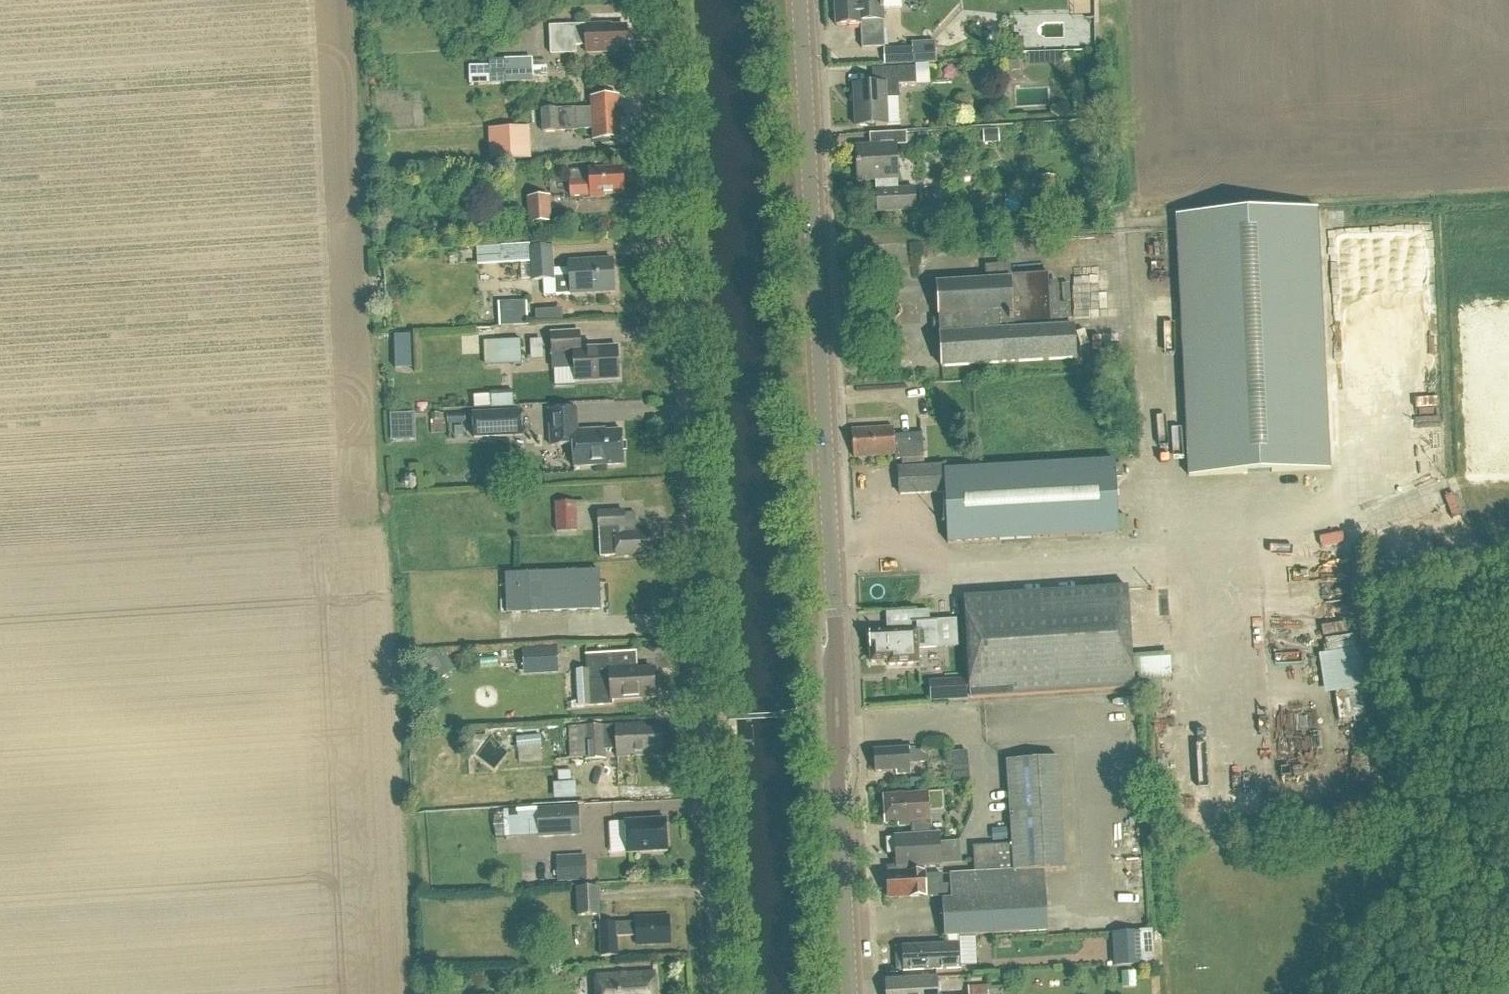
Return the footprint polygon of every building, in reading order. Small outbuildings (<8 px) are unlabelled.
[(885,48),(882,9),(901,8),(900,0),(834,0),(836,27),(860,26),(862,49),(885,48)] [(609,25),(550,28),(551,55),(576,54),(576,47),(586,47),(586,54),(611,53),(610,49),(627,48),(627,29),(610,29),(609,25)] [(1023,38),(1007,39),(1008,55),(1023,54),(1023,38)] [(914,65),(936,65),(935,43),(912,43),(913,48),(883,50),(884,67),(914,65)] [(533,61),(503,62),(503,84),(534,83),(533,61)] [(872,70),(873,85),(854,86),(856,127),(887,126),(886,99),(899,99),(898,85),(916,84),(916,68),(872,70)] [(576,109),(542,111),(543,133),(577,132),(577,131),(593,130),(593,141),(620,140),(618,97),(591,98),(592,109),(576,110),(576,109)] [(530,128),(488,130),(490,162),(531,160),(530,128)] [(998,131),(984,132),(985,145),(999,144),(998,131)] [(877,192),(878,213),(916,211),(915,190),(898,191),(897,180),(898,180),(896,146),(856,148),(858,182),(877,181),(878,192),(877,192)] [(589,171),(569,172),(570,182),(571,198),(591,196),(591,199),(605,198),(605,196),(623,195),(622,169),(589,170),(589,171)] [(1054,178),(1041,178),(1042,198),(1055,197),(1054,178)] [(527,199),(528,225),(551,224),(549,198),(527,199)] [(1176,217),(1189,478),(1330,471),(1317,210),(1176,217)] [(530,246),(478,249),(479,268),(531,265),(530,249),(530,246)] [(531,265),(532,281),(554,280),(552,248),(530,249),(531,265)] [(613,261),(569,263),(570,278),(555,279),(556,296),(570,295),(614,293),(613,261)] [(986,282),(936,285),(941,368),(1076,360),(1074,328),(1064,328),(1064,320),(1071,320),(1070,304),(1060,305),(1058,286),(1049,287),(1048,274),(1011,276),(1010,266),(985,267),(986,282)] [(526,303),(498,304),(499,328),(527,326),(526,303)] [(536,322),(562,321),(561,309),(535,311),(536,322)] [(619,380),(617,348),(580,350),(579,333),(551,334),(552,356),(573,354),(575,382),(619,380)] [(394,335),(395,369),(411,368),(411,335),(394,335)] [(521,365),(519,341),(482,343),(484,366),(495,365),(495,366),(521,365)] [(577,410),(549,411),(551,447),(572,446),(573,468),(624,466),(622,431),(593,433),(593,431),(578,432),(577,410)] [(521,436),(521,412),(473,413),(473,437),(521,436)] [(414,415),(390,416),(391,443),(416,442),(414,415)] [(465,415),(447,417),(447,425),(466,423),(465,415)] [(895,456),(895,461),(924,459),(922,434),(894,436),(893,428),(851,431),(854,459),(895,456)] [(1118,534),(1115,461),(945,471),(944,467),(898,469),(899,496),(945,493),(948,544),(1118,534)] [(556,534),(577,533),(576,503),(555,504),(556,534)] [(624,513),(597,515),(598,530),(599,530),(600,559),(616,558),(652,556),(650,533),(625,534),(625,528),(624,513)] [(517,575),(505,575),(506,614),(531,613),(600,611),(599,571),(517,575)] [(964,600),(970,700),(1134,689),(1128,589),(964,600)] [(927,612),(908,613),(908,619),(911,619),(911,624),(916,624),(917,632),(869,634),(870,663),(887,663),(888,667),(919,665),(918,649),(936,648),(935,621),(927,622),(927,612)] [(1327,641),(1328,651),(1354,649),(1353,639),(1327,641)] [(523,672),(561,670),(559,648),(521,650),(523,672)] [(1320,655),(1325,695),(1336,693),(1340,721),(1368,717),(1360,650),(1320,655)] [(444,653),(413,655),(423,679),(451,664),(444,653)] [(652,671),(637,672),(637,668),(615,670),(614,654),(586,656),(589,708),(611,706),(611,701),(654,699),(652,671)] [(967,678),(929,680),(930,701),(968,699),(967,678)] [(604,726),(584,727),(586,761),(606,761),(605,750),(616,750),(617,758),(662,756),(661,730),(644,731),(643,725),(604,727),(604,726)] [(540,736),(516,738),(517,750),(541,748),(540,736)] [(909,750),(874,752),(875,773),(896,771),(896,775),(910,774),(910,764),(927,763),(926,752),(915,753),(915,750),(909,750)] [(938,836),(896,839),(898,866),(891,867),(887,867),(887,877),(888,897),(910,896),(910,898),(930,897),(930,898),(942,897),(943,901),(945,938),(946,938),(946,937),(1048,931),(1044,871),(1065,870),(1058,758),(1007,761),(1012,844),(972,847),(974,874),(949,875),(950,885),(942,886),(942,875),(925,876),(924,866),(939,865),(938,836)] [(575,800),(575,784),(554,783),(554,799),(575,800)] [(884,796),(885,824),(898,824),(898,827),(930,825),(928,793),(884,796)] [(537,809),(538,839),(580,837),(579,807),(537,809)] [(666,820),(625,822),(627,854),(667,852),(666,820)] [(610,854),(624,854),(623,824),(609,824),(610,854)] [(577,857),(556,858),(557,882),(578,881),(577,857)] [(575,889),(576,918),(600,917),(599,888),(575,889)] [(635,923),(600,925),(601,956),(617,956),(617,938),(636,937),(636,946),(670,944),(669,917),(635,918),(635,923)] [(1138,932),(1112,934),(1115,968),(1141,967),(1138,932)] [(902,947),(903,972),(904,972),(961,969),(959,945),(903,947),(902,947)] [(596,978),(597,993),(656,993),(655,974),(596,978)] [(886,993),(937,993),(937,978),(886,981),(886,993)]
